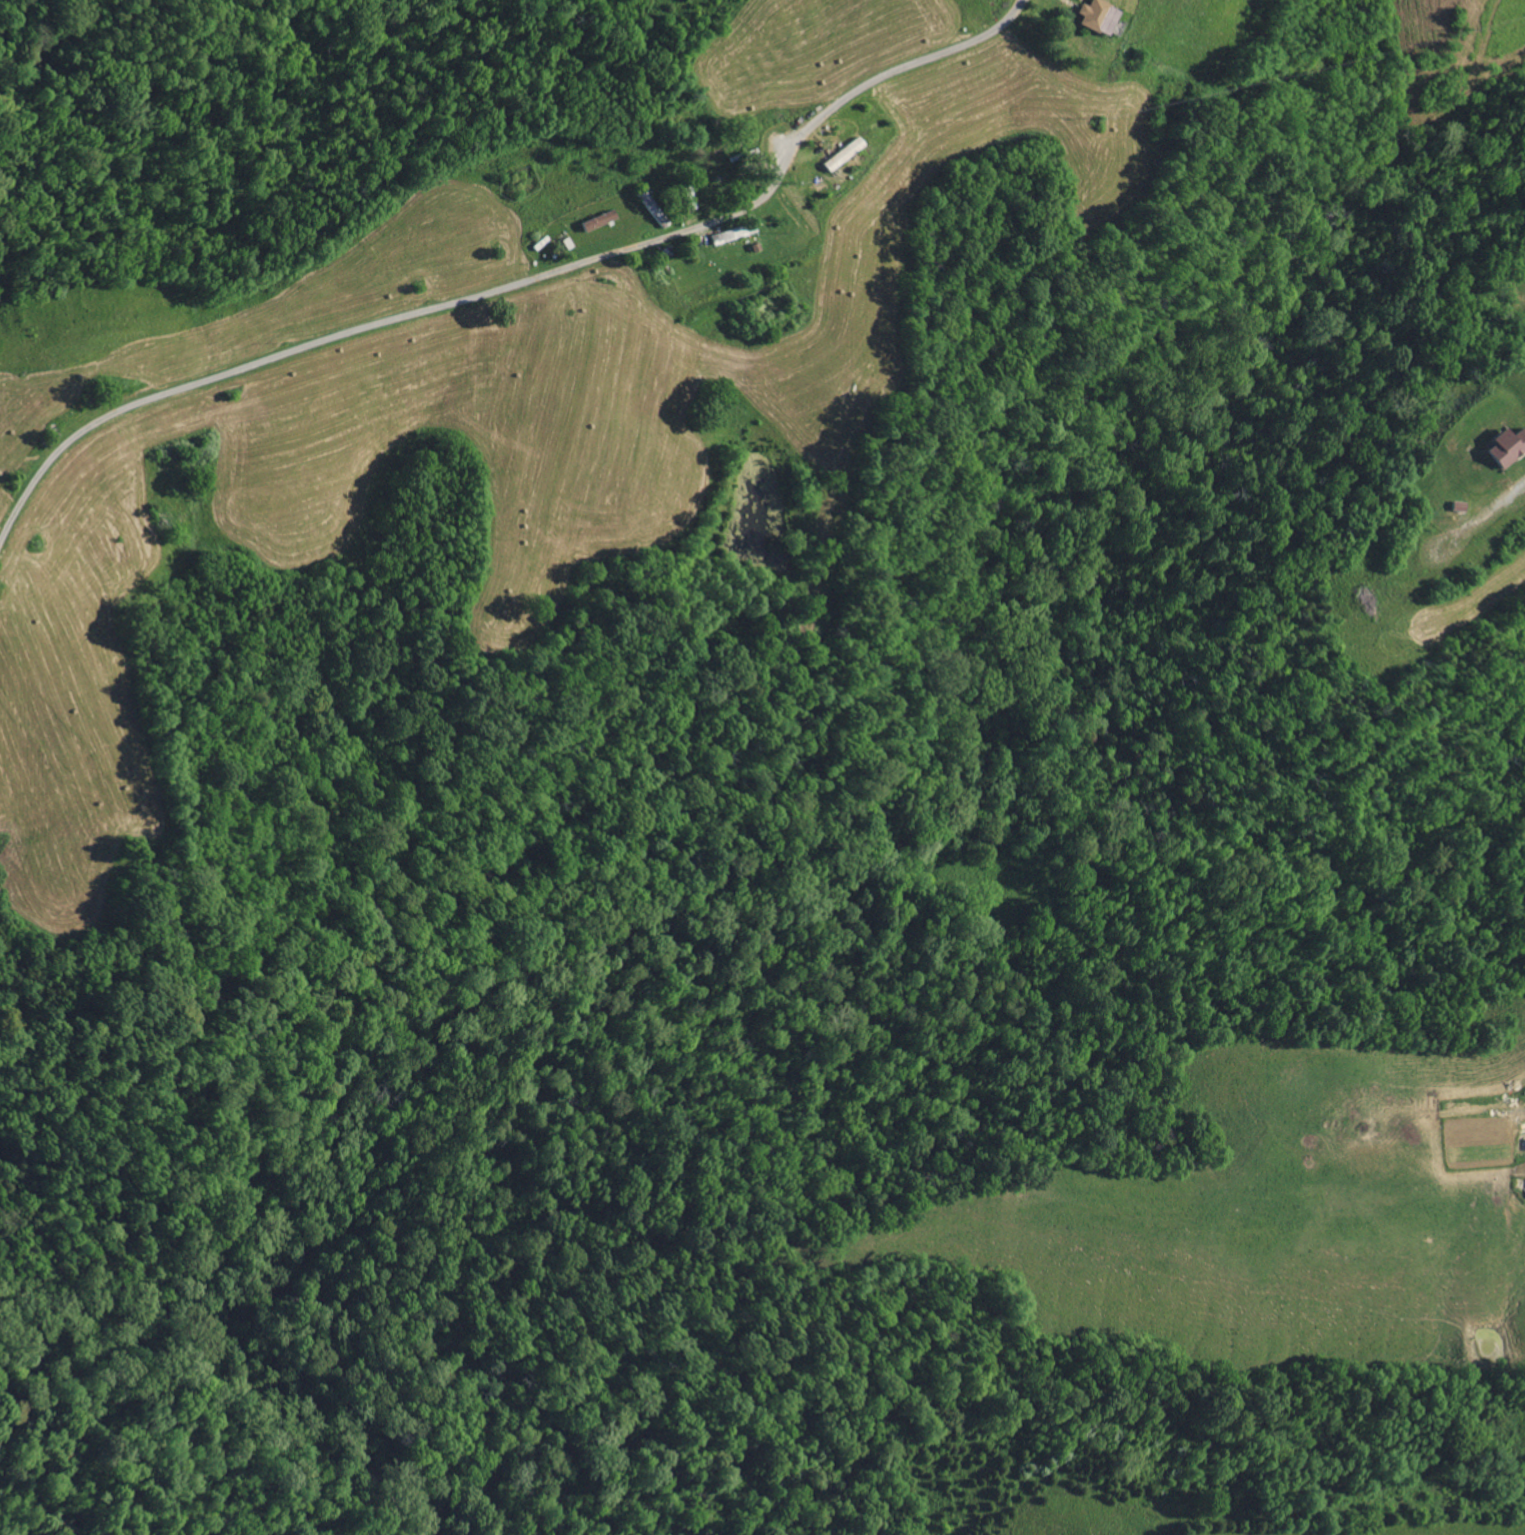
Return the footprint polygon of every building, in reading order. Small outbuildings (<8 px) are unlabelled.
[(1099,35),(1112,7),(1096,0),(1082,0),(1080,4),(1074,1),(1070,11),(1075,13),(1071,22),(1099,35)] [(813,161),(819,169),(857,144),(851,135),(813,161)] [(1501,426),(1487,438),(1491,442),(1482,450),(1498,469),(1524,446),(1524,432),(1519,424),(1508,434),(1501,426)]
